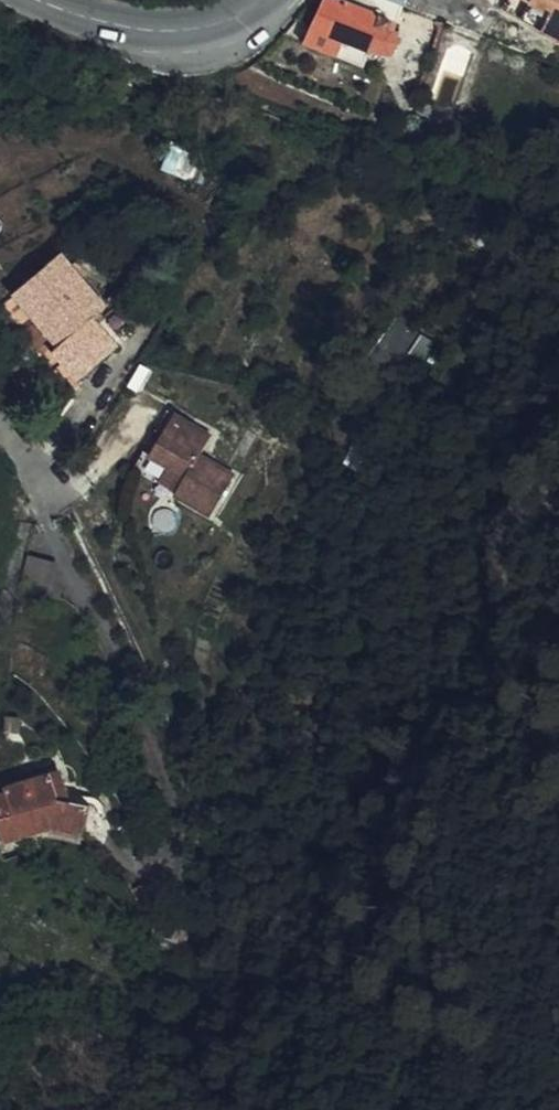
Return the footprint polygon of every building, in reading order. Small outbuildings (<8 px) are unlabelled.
[(402,3),(395,0),(349,0),(349,1),(345,0),(323,0),(305,44),(338,56),(344,43),(368,51),(371,52),(372,55),(389,55),(399,44),(395,32),(388,30),(392,20),(396,21),(402,3)] [(503,6),(558,36),(558,0),(506,0),(503,6)] [(363,67),(368,51),(344,43),(338,56),(363,67)] [(52,352),(66,369),(107,335),(112,340),(137,319),(115,294),(107,300),(114,308),(98,322),(93,317),(104,308),(60,254),(18,290),(61,344),(52,352)] [(107,335),(66,369),(76,380),(117,346),(112,340),(107,335)] [(175,414),(168,410),(143,452),(150,456),(175,414)] [(211,437),(175,414),(150,456),(168,467),(185,478),(177,491),(174,495),(210,517),(234,477),(199,455),(211,437)] [(185,478),(168,467),(160,481),(177,491),(185,478)] [(25,560),(19,591),(36,595),(42,565),(25,560)] [(54,569),(42,565),(36,595),(56,599),(54,569)] [(5,717),(3,725),(19,727),(20,715),(5,713),(5,717)] [(71,801),(65,784),(60,771),(49,774),(58,799),(71,801)] [(71,801),(58,799),(49,774),(30,780),(4,788),(5,793),(0,795),(0,837),(1,841),(49,826),(84,832),(89,805),(71,801)] [(150,946),(172,958),(179,946),(182,947),(184,925),(169,922),(163,923),(159,926),(155,931),(151,936),(150,946)]
